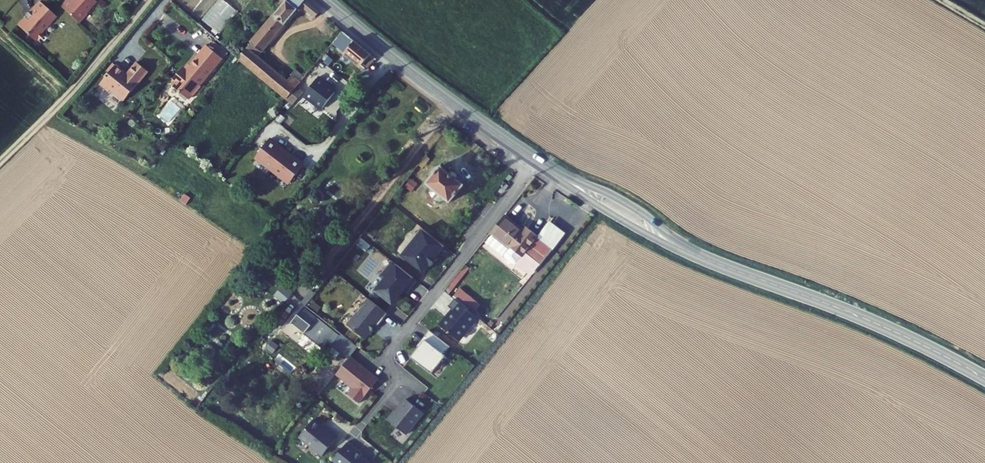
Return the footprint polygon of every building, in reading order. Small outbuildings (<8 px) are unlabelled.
[(60,6),(79,24),(87,15),(87,13),(97,2),(94,0),(65,0),(60,6)] [(218,33),(237,12),(224,0),(218,0),(202,18),(218,33)] [(235,56),(285,99),(297,85),(301,81),(294,74),(290,78),(258,52),(297,5),(312,18),(318,10),(306,0),(280,0),(281,1),(235,56)] [(56,16),(41,2),(30,14),(29,13),(25,17),(26,18),(19,26),(35,40),(37,38),(38,39),(43,34),(41,33),(56,16)] [(374,56),(343,31),(338,37),(332,43),(363,68),(374,56)] [(197,57),(206,46),(204,43),(194,55),(197,57)] [(198,84),(220,57),(206,46),(197,57),(194,55),(182,69),(180,67),(170,78),(173,81),(170,84),(179,92),(184,90),(190,94),(191,95),(199,85),(198,84)] [(122,70),(116,65),(100,84),(109,92),(111,90),(124,101),(148,72),(137,62),(126,75),(122,73),(122,70)] [(310,95),(297,85),(285,99),(298,110),(310,95)] [(186,98),(190,94),(184,90),(179,92),(186,98)] [(271,136),(254,157),(288,185),(305,164),(271,136)] [(445,201),(448,204),(463,186),(440,167),(425,185),(427,187),(445,201)] [(445,201),(427,187),(426,191),(430,195),(430,197),(435,201),(437,199),(440,202),(445,201)] [(476,207),(470,202),(460,215),(466,220),(476,207)] [(404,230),(416,240),(435,215),(423,206),(404,230)] [(522,231),(505,217),(493,231),(495,233),(488,241),(513,261),(516,261),(524,252),(538,263),(549,248),(536,237),(537,236),(526,227),(522,231)] [(561,233),(547,222),(537,236),(536,237),(549,248),(561,233)] [(326,336),(354,358),(456,232),(445,223),(358,331),(351,340),(309,307),(303,314),(315,324),(306,335),(319,345),(326,336)] [(340,304),(358,318),(386,283),(368,269),(340,304)] [(274,295),(283,303),(292,292),(284,285),(274,295)] [(474,312),(481,303),(460,287),(453,295),(474,312)] [(318,296),(314,293),(309,298),(313,301),(318,296)] [(328,304),(318,296),(313,301),(309,307),(351,340),(358,331),(327,305),(328,304)] [(438,323),(459,341),(478,318),(457,300),(438,323)] [(294,325),(306,335),(315,324),(303,314),(294,325)] [(410,356),(430,372),(450,346),(430,331),(410,356)] [(360,403),(379,376),(349,355),(336,375),(352,387),(347,394),(360,403)] [(406,435),(425,413),(406,397),(387,419),(406,435)] [(298,440),(324,456),(338,434),(312,418),(298,440)] [(371,462),(349,441),(332,459),(336,462),(371,462)]
